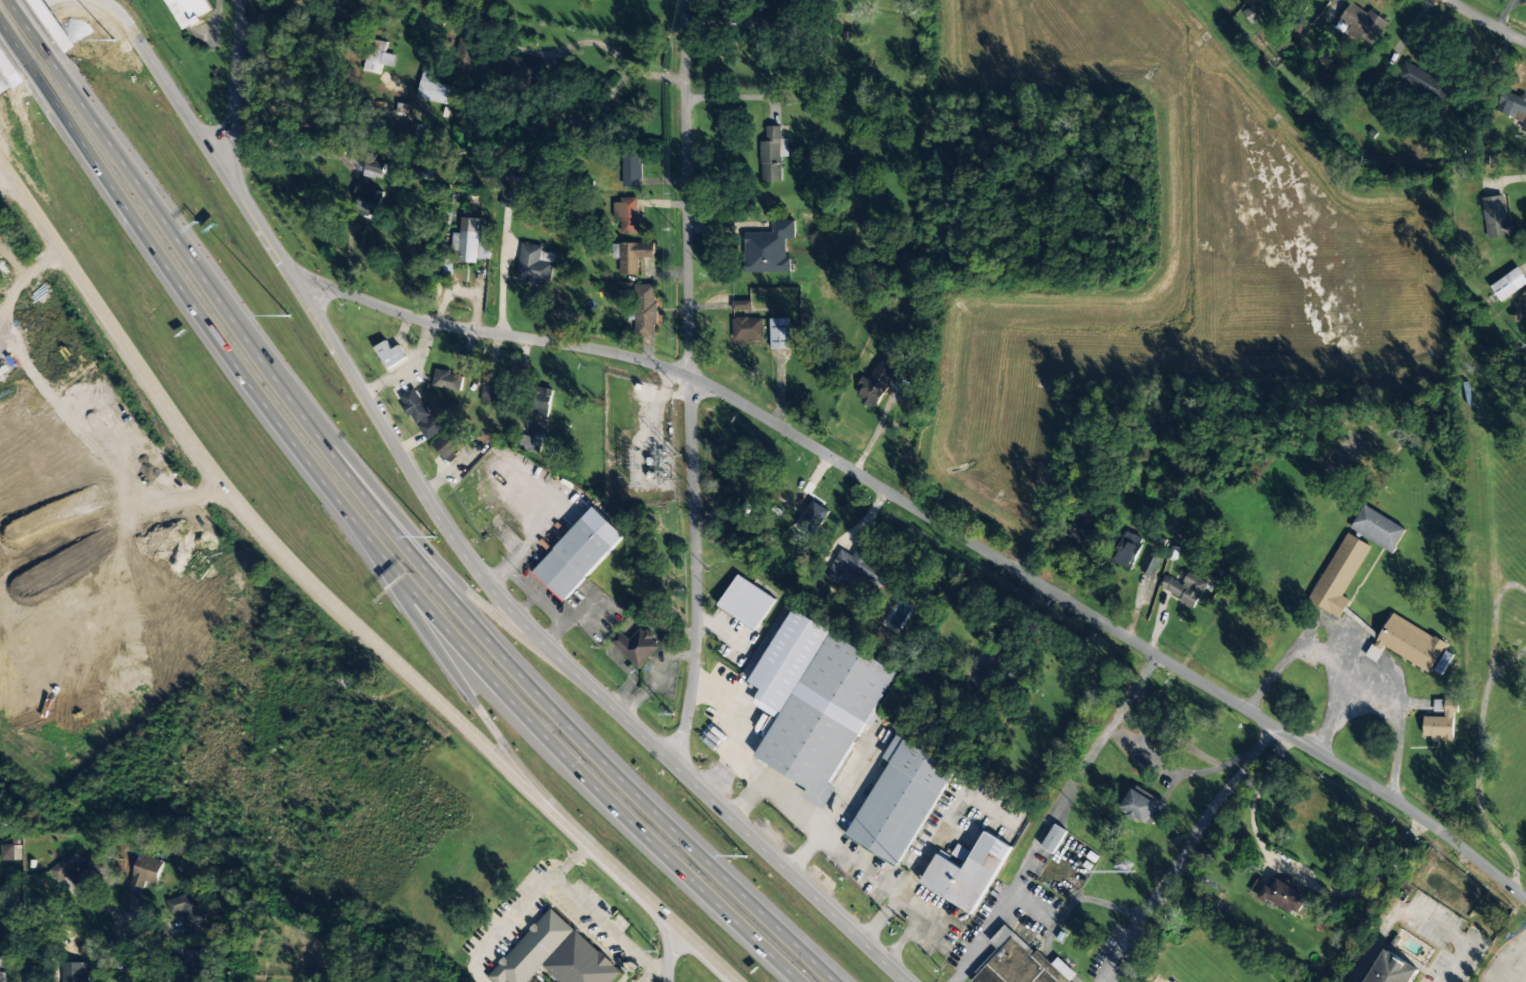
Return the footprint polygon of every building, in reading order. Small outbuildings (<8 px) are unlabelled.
[(212,11),(206,0),(164,0),(180,29),(212,11)] [(1350,1),(1338,24),(1373,44),(1386,21),(1350,1)] [(1256,21),(1251,8),(1244,11),(1250,24),(1256,21)] [(378,74),(381,64),(392,67),(395,55),(384,52),(386,42),(370,38),(362,70),(378,74)] [(478,41),(456,40),(455,68),(477,69),(478,41)] [(535,84),(540,62),(497,53),(492,76),(535,84)] [(1437,79),(1405,60),(1395,77),(1440,103),(1453,80),(1441,73),(1437,79)] [(450,86),(430,82),(433,65),(424,63),(418,99),(447,104),(450,86)] [(1503,89),(1495,109),(1523,122),(1520,129),(1525,132),(1525,99),(1503,89)] [(779,126),(765,127),(766,141),(759,141),(760,182),(781,181),(779,126)] [(376,155),(352,149),(348,167),(383,175),(386,163),(375,161),(376,155)] [(622,153),(622,187),(639,187),(639,153),(622,153)] [(375,218),(383,190),(359,184),(351,212),(375,218)] [(1511,235),(1504,194),(1480,198),(1487,239),(1511,235)] [(613,221),(620,221),(620,233),(638,233),(638,198),(613,198),(613,221)] [(794,220),(772,220),(772,232),(744,232),(744,273),(790,272),(790,258),(785,258),(785,240),(794,240),(794,220)] [(490,235),(479,234),(479,227),(459,226),(458,262),(478,263),(478,258),(489,259),(490,235)] [(638,259),(653,259),(653,242),(619,242),(619,275),(638,275),(638,259)] [(553,259),(540,257),(542,246),(520,243),(516,280),(550,284),(553,259)] [(451,259),(441,258),(440,274),(450,274),(451,259)] [(1514,292),(1505,277),(1491,286),(1500,301),(1514,292)] [(655,284),(634,284),(634,337),(655,337),(655,284)] [(1517,297),(1525,309),(1525,291),(1517,297)] [(732,311),(751,310),(751,301),(732,301),(732,311)] [(732,339),(762,339),(762,317),(732,317),(732,339)] [(770,318),(770,348),(787,348),(787,318),(770,318)] [(375,348),(388,368),(406,357),(399,345),(391,350),(386,341),(375,348)] [(864,377),(853,399),(875,410),(895,369),(877,361),(868,379),(864,377)] [(463,375),(436,369),(432,386),(459,391),(463,375)] [(481,399),(510,401),(511,382),(482,380),(481,399)] [(548,417),(553,390),(529,385),(524,412),(548,417)] [(426,440),(441,430),(412,388),(397,398),(426,440)] [(433,445),(448,461),(469,440),(453,425),(433,445)] [(520,435),(520,451),(541,452),(542,433),(534,433),(534,436),(520,435)] [(1393,552),(1406,528),(1363,505),(1350,529),(1393,552)] [(534,572),(565,600),(624,534),(593,506),(534,572)] [(1100,541),(1095,508),(1073,511),(1076,530),(1072,530),(1074,546),(1100,541)] [(1143,537),(1124,531),(1113,562),(1131,569),(1143,537)] [(1340,617),(1350,599),(1343,595),(1370,545),(1345,532),(1308,600),(1340,617)] [(840,549),(824,577),(840,586),(848,572),(878,589),(890,568),(855,548),(851,555),(840,549)] [(1162,556),(1148,550),(1139,569),(1153,576),(1162,556)] [(1182,583),(1165,575),(1159,591),(1195,606),(1206,581),(1187,573),(1182,583)] [(755,631),(775,599),(738,575),(718,607),(755,631)] [(1383,646),(1430,672),(1446,642),(1391,612),(1367,656),(1375,661),(1383,646)] [(629,640),(619,630),(610,641),(639,668),(660,645),(641,627),(629,640)] [(832,785),(896,669),(827,631),(758,758),(810,786),(804,796),(825,808),(836,787),(832,785)] [(1424,715),(1423,739),(1454,739),(1455,699),(1434,699),(1434,715),(1424,715)] [(888,761),(847,836),(899,865),(954,767),(896,735),(883,758),(888,761)] [(1160,799),(1133,786),(1122,809),(1149,822),(1160,799)] [(1053,853),(1067,830),(1055,824),(1041,847),(1053,853)] [(974,913),(1011,845),(985,831),(969,861),(965,858),(962,863),(969,851),(956,844),(950,856),(939,850),(921,883),(974,913)] [(19,844),(0,844),(0,859),(19,859),(19,844)] [(69,870),(62,860),(49,870),(58,883),(67,876),(78,892),(106,872),(92,853),(69,870)] [(146,882),(156,885),(163,861),(139,854),(130,885),(144,889),(146,882)] [(1133,863),(1118,856),(1112,868),(1127,875),(1133,863)] [(1307,898),(1274,874),(1259,895),(1292,918),(1307,898)] [(202,891),(166,899),(169,915),(181,912),(185,928),(209,922),(202,891)] [(494,981),(506,981),(507,981),(508,981),(525,981),(573,930),(550,909),(487,976),(494,981)] [(971,981),(1071,981),(1070,981),(1076,974),(1057,957),(1050,965),(1005,924),(989,942),(997,949),(969,980),(971,981)] [(620,973),(612,981),(559,981),(543,967),(576,932),(620,973)] [(1424,969),(1385,947),(1366,981),(1417,981),(1424,969)] [(172,981),(203,981),(203,949),(172,949),(172,981)] [(62,962),(62,981),(87,981),(87,962),(62,962)]
